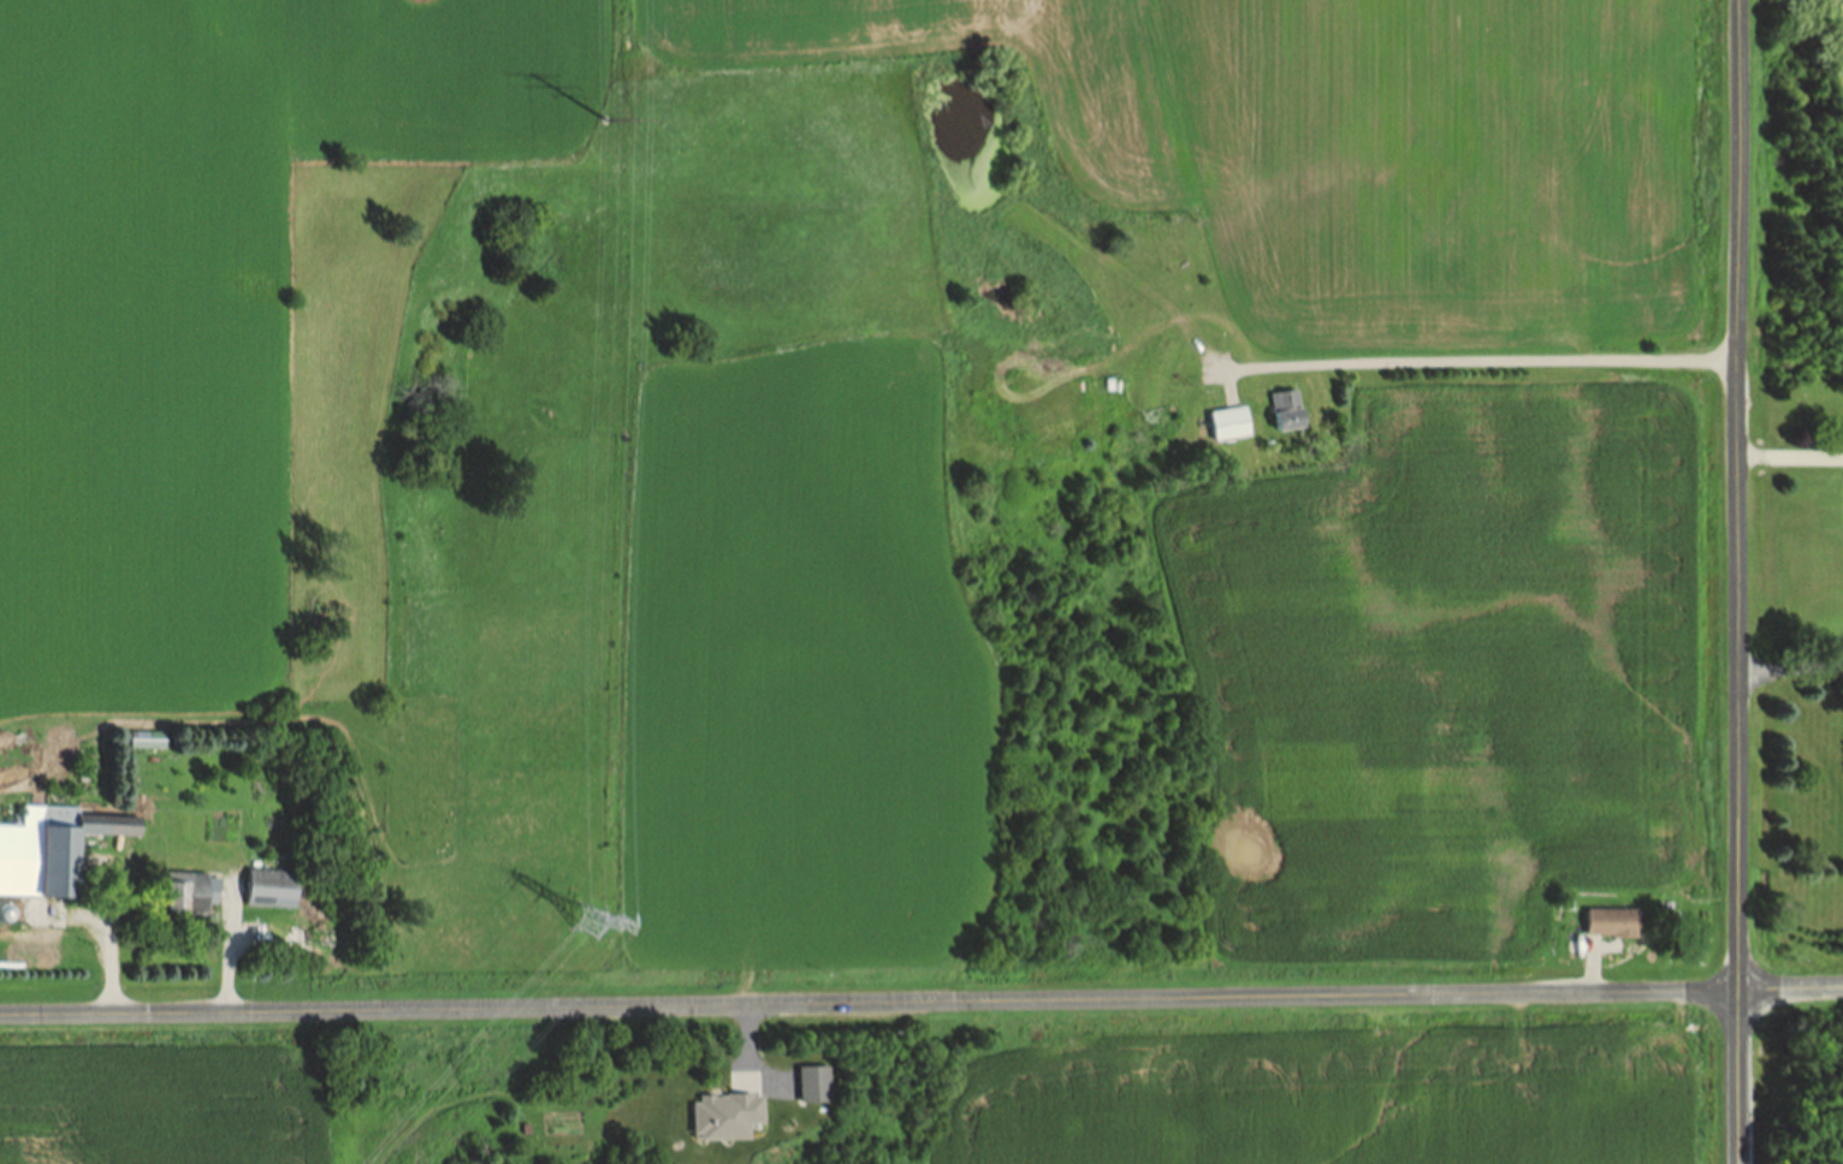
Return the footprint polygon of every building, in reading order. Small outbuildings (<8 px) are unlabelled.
[(1300,427),(1293,390),(1266,395),(1269,413),(1264,414),(1268,434),(1300,427)] [(1207,443),(1246,437),(1242,408),(1203,414),(1207,443)] [(85,901),(87,838),(146,839),(147,820),(82,818),(82,810),(26,809),(26,828),(0,828),(0,898),(85,901)] [(300,910),(300,873),(251,872),(251,909),(300,910)] [(173,884),(172,917),(212,919),(214,877),(196,876),(196,885),(173,884)] [(1580,938),(1629,938),(1629,910),(1580,909),(1580,938)] [(823,1103),(823,1067),(796,1068),(796,1103),(823,1103)] [(794,1099),(795,1073),(784,1073),(783,1094),(773,1094),(772,1098),(794,1099)] [(759,1125),(759,1096),(695,1096),(695,1105),(686,1105),(686,1140),(743,1140),(743,1125),(759,1125)]
